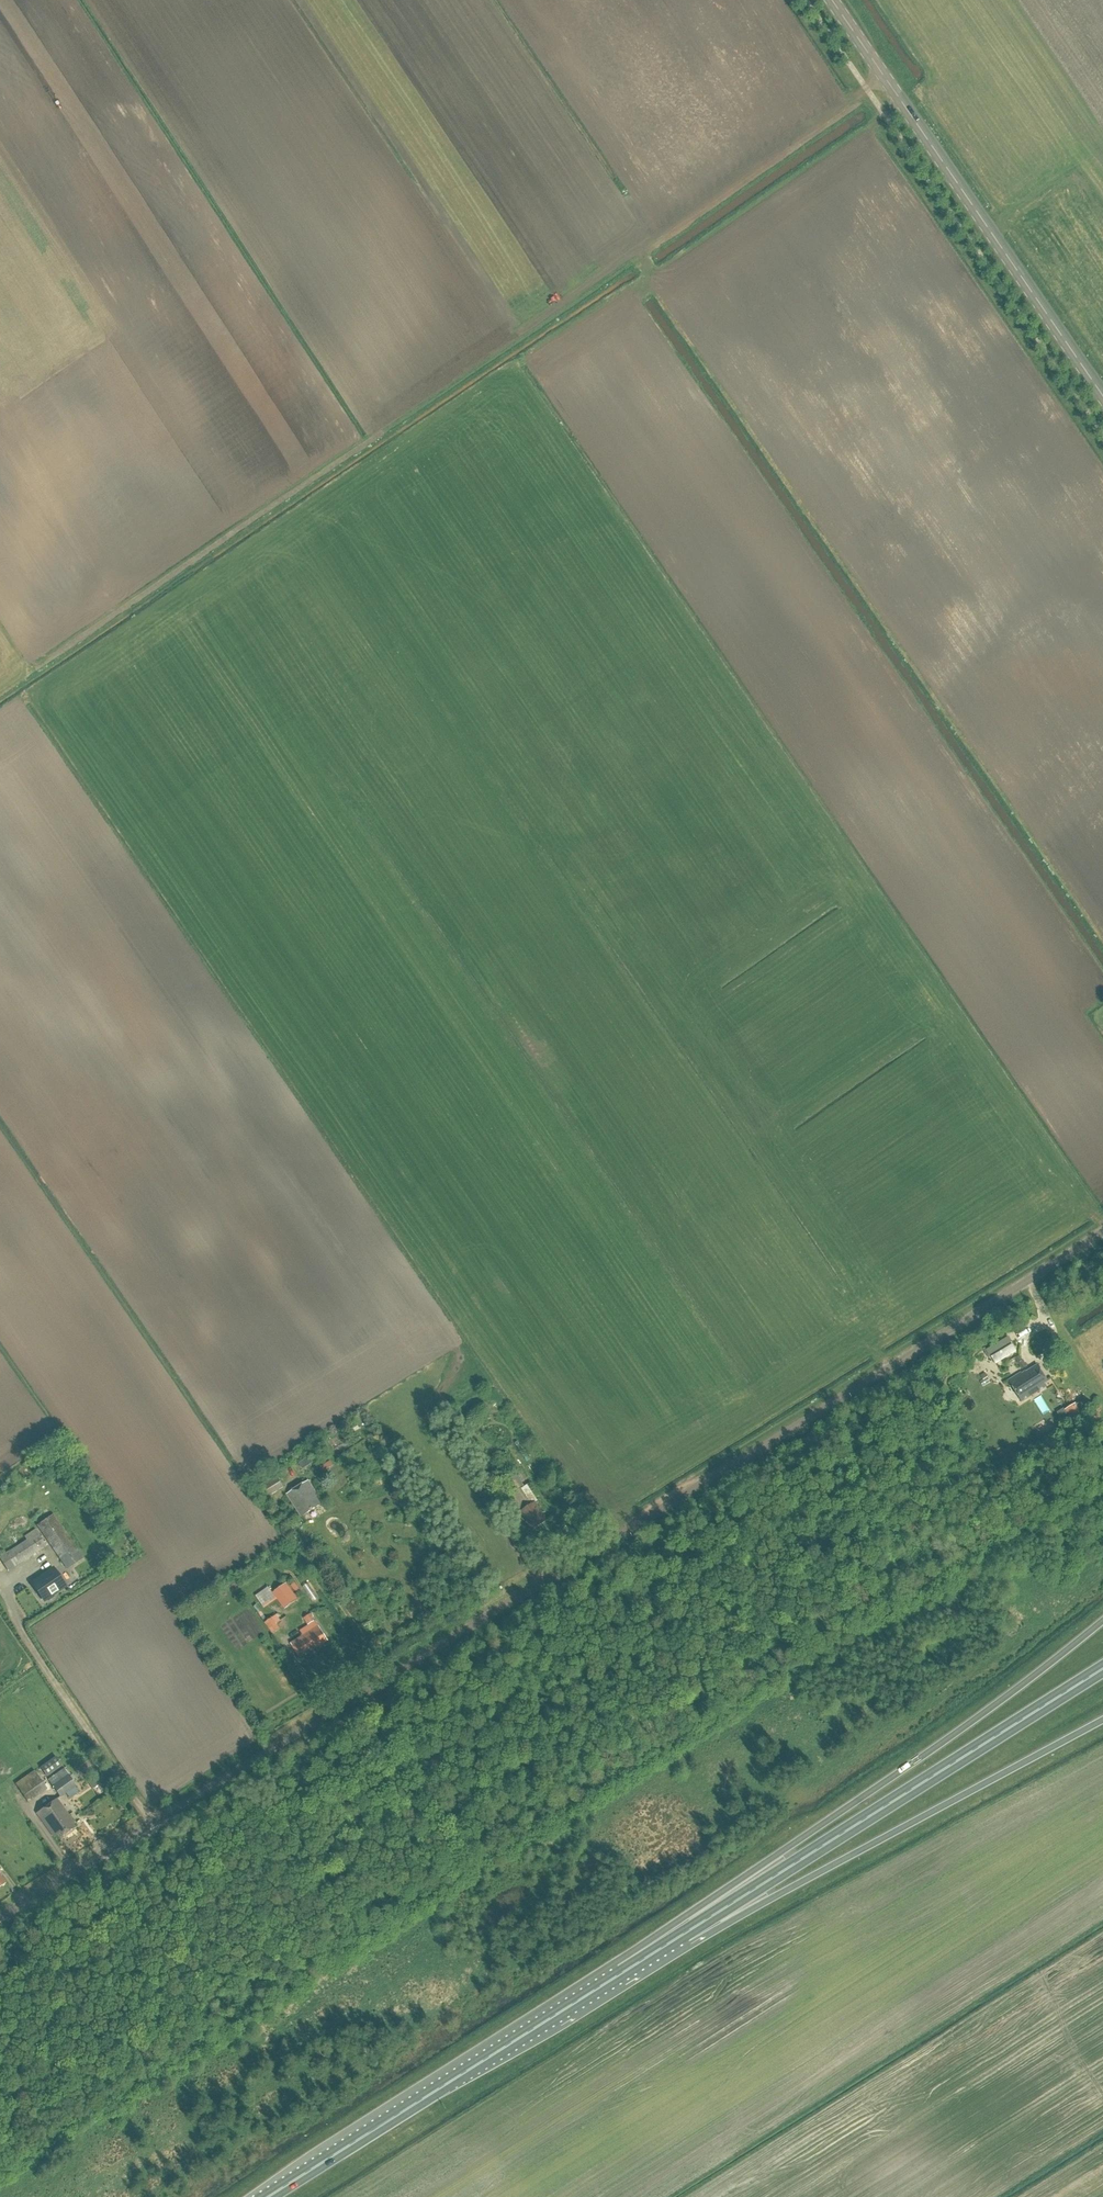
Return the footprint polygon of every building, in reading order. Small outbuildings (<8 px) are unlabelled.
[(1013,1344),(992,1356),(996,1363),(1017,1350),(1013,1344)] [(1020,1356),(1015,1358),(1022,1369),(1026,1366),(1020,1356)] [(1047,1381),(1036,1364),(1025,1372),(1025,1371),(1021,1374),(1021,1372),(1008,1381),(1022,1402),(1046,1386),(1044,1383),(1047,1381)] [(1064,1409),(1072,1421),(1083,1414),(1075,1402),(1064,1409)] [(330,1461),(321,1467),(324,1472),(333,1465),(330,1461)] [(267,1497),(284,1486),(278,1476),(260,1487),(267,1497)] [(302,1516),(322,1503),(308,1481),(287,1494),(302,1516)] [(531,1506),(521,1489),(504,1500),(511,1511),(520,1505),(523,1510),(520,1512),(532,1530),(546,1521),(535,1503),(531,1506)] [(53,1514),(37,1525),(44,1535),(49,1544),(62,1562),(79,1552),(53,1514)] [(46,1545),(41,1537),(35,1529),(24,1536),(26,1540),(0,1557),(0,1559),(7,1571),(46,1545)] [(48,1600),(53,1597),(53,1594),(65,1585),(54,1569),(32,1584),(43,1600),(45,1599),(48,1600)] [(284,1609),(297,1599),(286,1583),(273,1592),(284,1609)] [(310,1614),(304,1618),(308,1624),(314,1621),(310,1614)] [(273,1633),(280,1629),(272,1618),(266,1623),(273,1633)] [(319,1626),(291,1643),(300,1658),(328,1640),(319,1626)] [(40,1767),(46,1776),(61,1766),(55,1757),(40,1767)] [(84,1774),(93,1789),(106,1781),(97,1766),(84,1774)] [(74,1787),(76,1785),(68,1775),(63,1768),(47,1779),(52,1786),(60,1797),(66,1793),(74,1787)] [(28,1802),(47,1789),(42,1781),(35,1770),(15,1783),(28,1802)] [(74,1787),(66,1793),(70,1799),(79,1793),(74,1787)] [(61,1836),(74,1827),(71,1822),(73,1821),(57,1799),(37,1813),(53,1836),(58,1833),(61,1836)]
